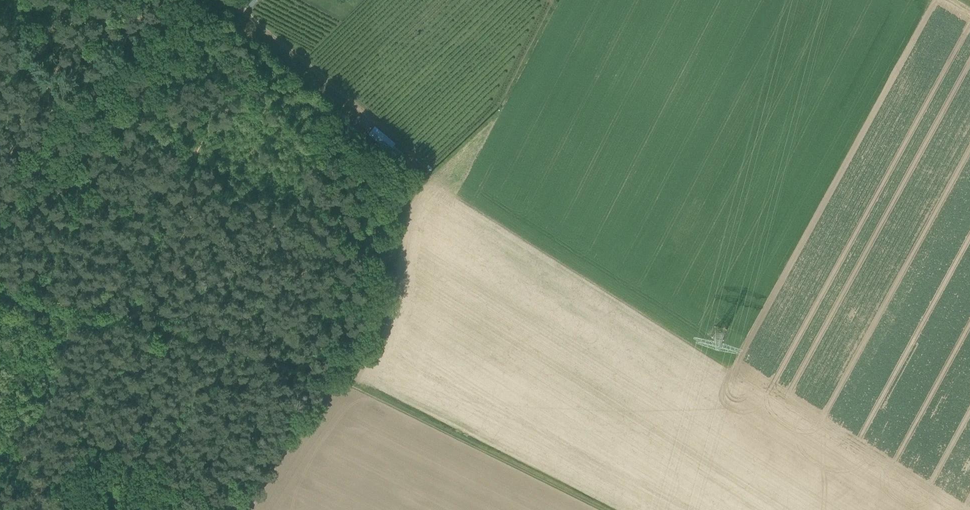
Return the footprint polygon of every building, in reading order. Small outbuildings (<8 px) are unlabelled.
[(374,125),(367,134),(389,150),(396,141),(374,125)]
